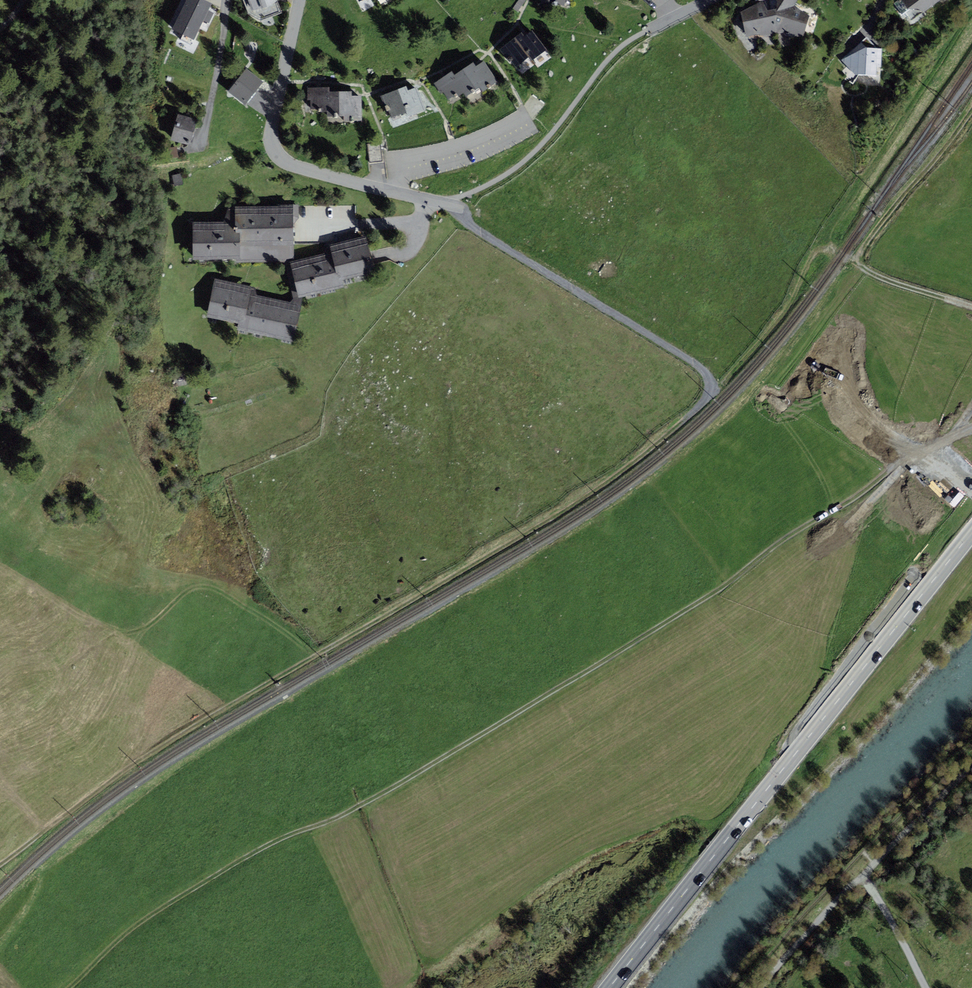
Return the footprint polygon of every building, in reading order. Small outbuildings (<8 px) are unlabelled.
[(209,23),(214,13),(208,10),(212,3),(206,0),(186,0),(172,29),(194,40),(202,22),(206,23),(207,22),(209,23)] [(248,13),(261,20),(282,12),(278,0),(242,0),(248,13)] [(741,12),(746,36),(759,34),(764,36),(776,34),(776,8),(768,10),(762,0),(741,12)] [(777,1),(776,8),(776,34),(783,33),(786,37),(804,37),(810,15),(794,6),(798,0),(776,0),(777,1)] [(907,9),(919,9),(925,12),(941,0),(901,0),(907,9)] [(522,32),(500,49),(510,62),(512,61),(516,67),(529,57),(532,61),(547,49),(532,30),(525,36),(522,32)] [(882,48),(876,48),(867,37),(841,60),(855,75),(876,76),(877,68),(881,68),(882,48)] [(474,62),(453,75),(464,92),(466,96),(480,88),(482,91),(498,82),(484,61),(476,66),(474,62)] [(246,68),(227,92),(245,105),(263,82),(246,68)] [(455,97),(464,92),(453,75),(451,72),(434,83),(441,94),(444,92),(448,100),(454,96),(455,97)] [(406,86),(380,95),(386,111),(389,110),(391,117),(407,112),(408,116),(425,110),(417,87),(408,90),(406,86)] [(319,112),(329,112),(329,92),(329,87),(307,87),(307,100),(310,100),(311,109),(319,109),(319,112)] [(352,91),(329,92),(329,112),(329,116),(344,116),(344,121),(361,121),(361,96),(352,96),(352,91)] [(178,114),(171,140),(190,145),(196,119),(178,114)] [(385,162),(383,143),(367,144),(370,163),(385,162)] [(181,174),(172,176),(174,186),(183,184),(181,174)] [(299,205),(234,207),(236,259),(236,262),(294,260),(293,224),(299,218),(299,205)] [(194,260),(236,259),(234,207),(228,207),(223,221),(192,222),(194,260)] [(324,246),(324,253),(290,262),(298,298),(344,287),(342,280),(374,272),(365,236),(324,246)] [(290,302),(256,295),(256,287),(214,278),(206,317),(238,324),(237,330),(293,342),(301,309),(293,299),(290,302)]
